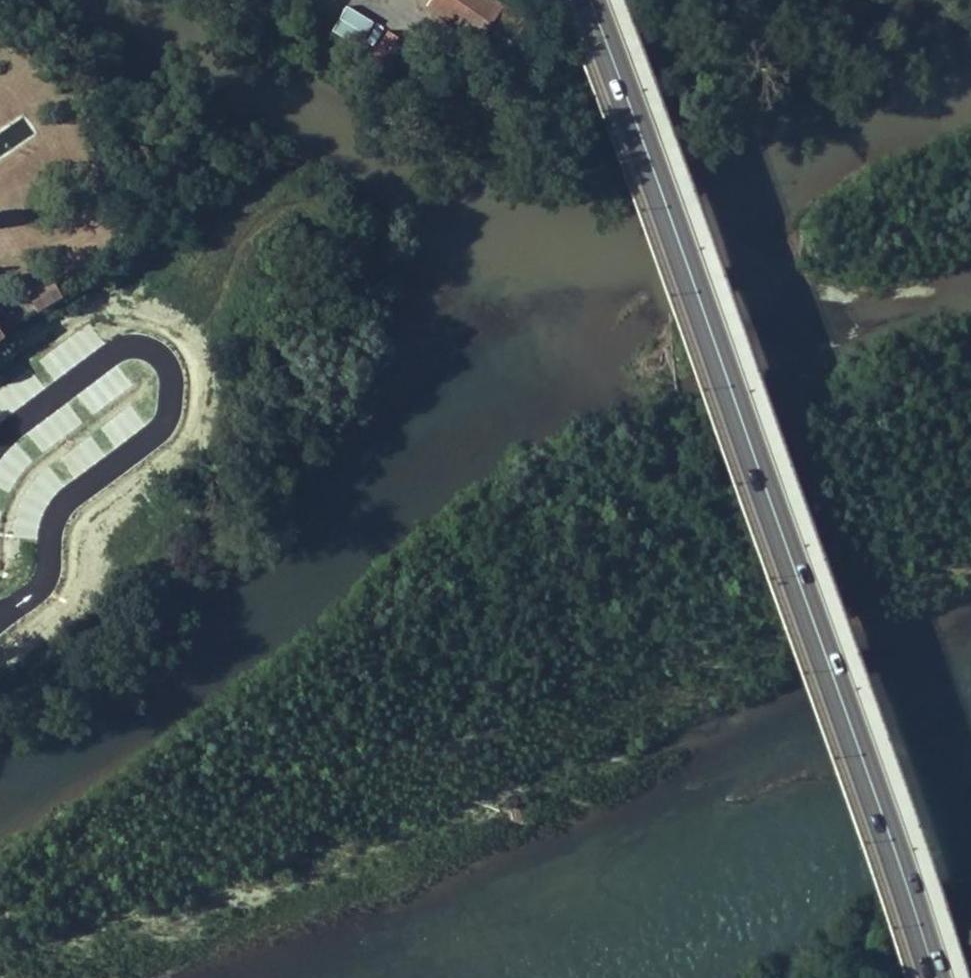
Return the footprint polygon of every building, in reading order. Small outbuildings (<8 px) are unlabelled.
[(426,7),(483,44),(497,25),(455,0),(432,0),(426,7)] [(354,50),(371,23),(344,6),(327,33),(354,50)] [(59,295),(49,278),(27,291),(38,310),(59,295)]
